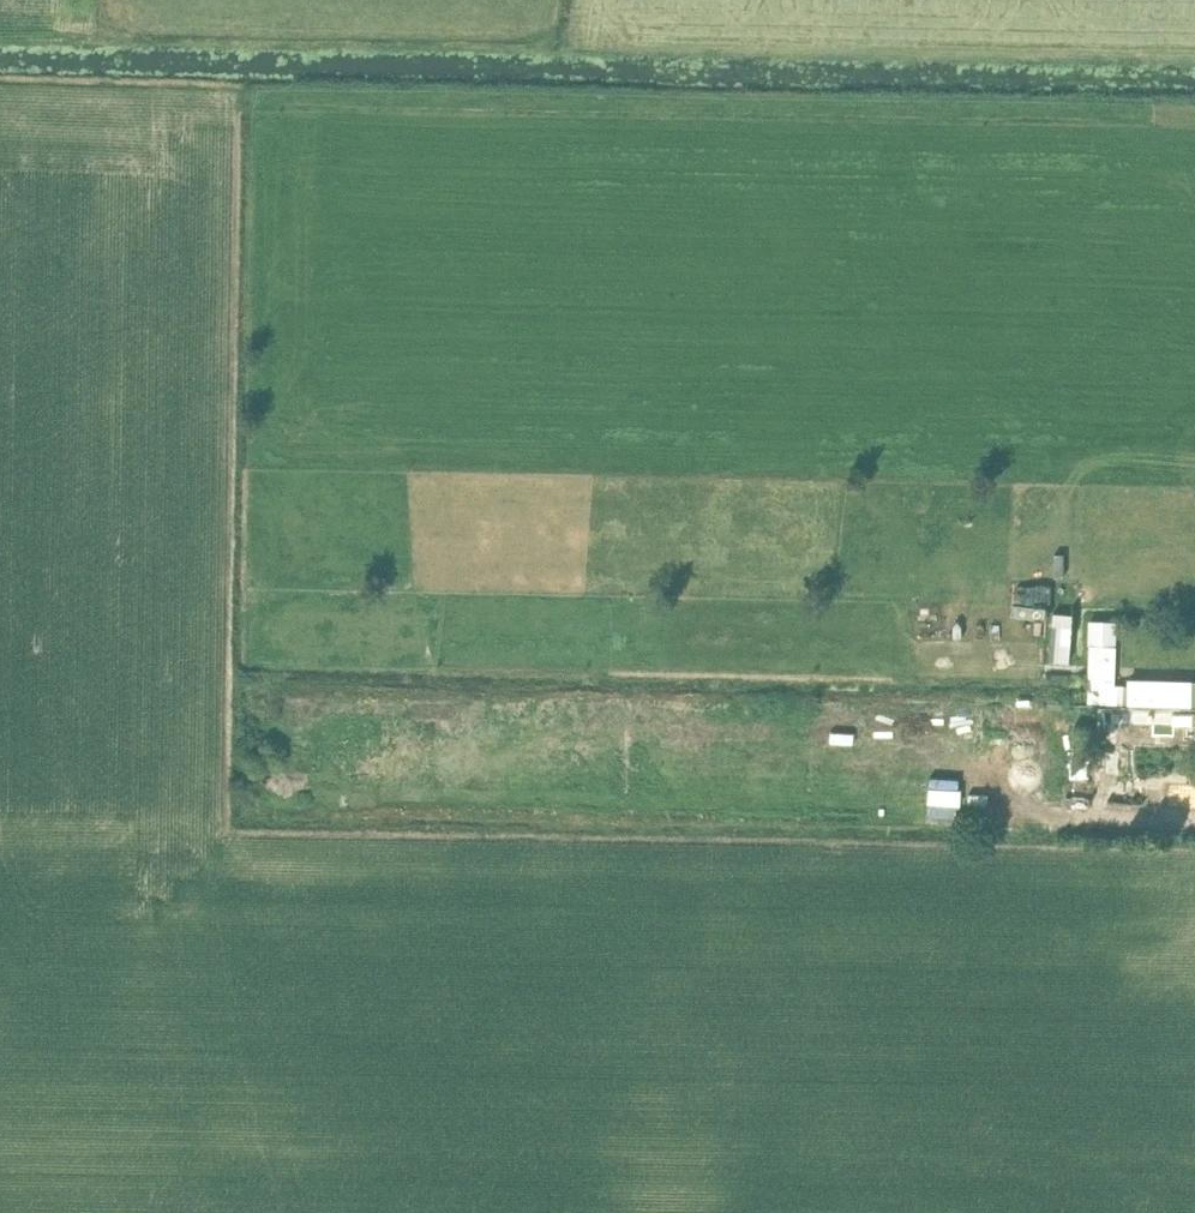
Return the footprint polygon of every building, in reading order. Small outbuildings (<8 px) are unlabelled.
[(1052,662),(1073,662),(1075,611),(1054,610),(1052,662)] [(1120,700),(1194,702),(1194,674),(1134,673),(1134,679),(1120,679),(1120,700)]
